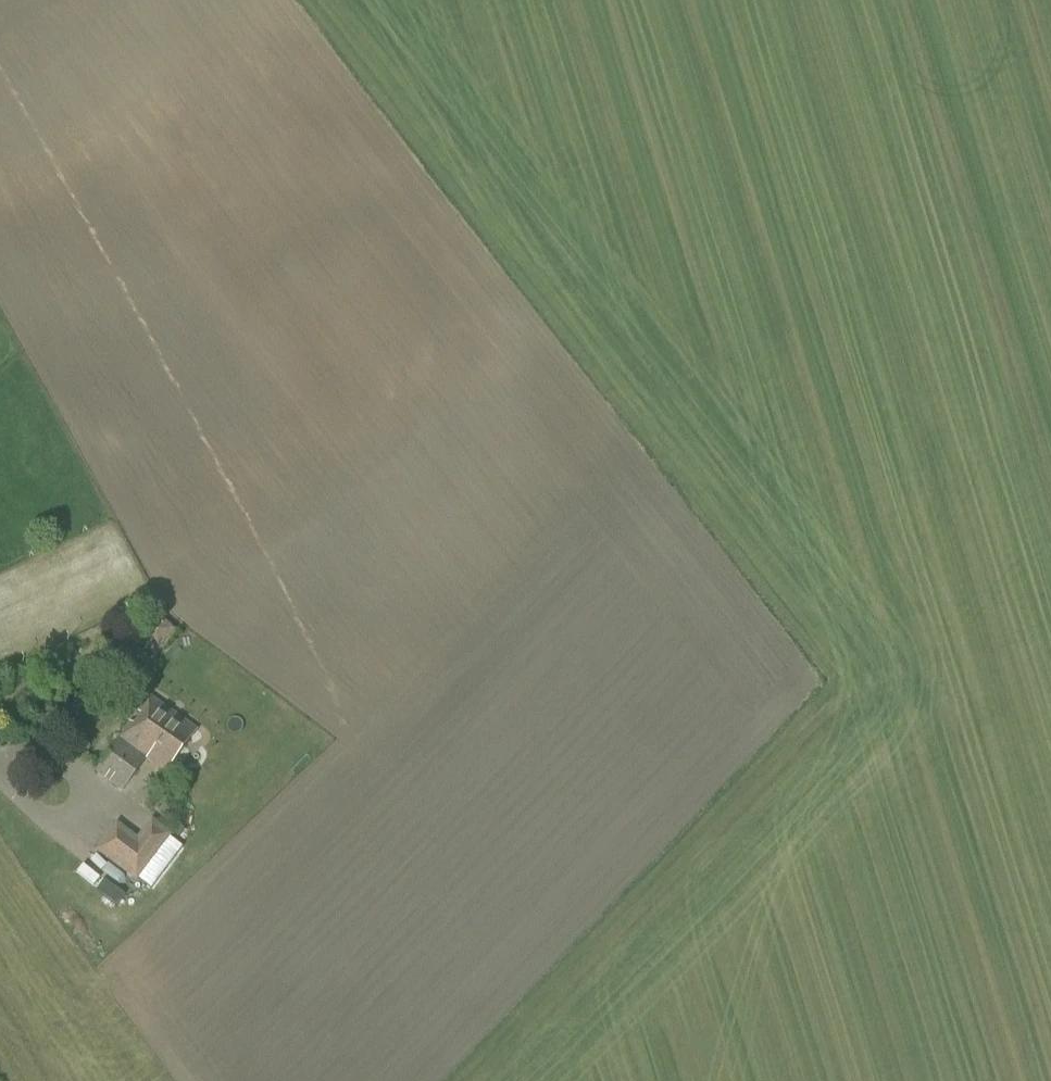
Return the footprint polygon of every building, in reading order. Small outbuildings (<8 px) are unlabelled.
[(166,771),(195,729),(148,697),(137,714),(144,718),(136,730),(129,725),(118,740),(117,739),(94,772),(122,791),(146,757),(166,771)] [(135,881),(171,834),(150,818),(136,837),(115,821),(94,850),(135,881)]
